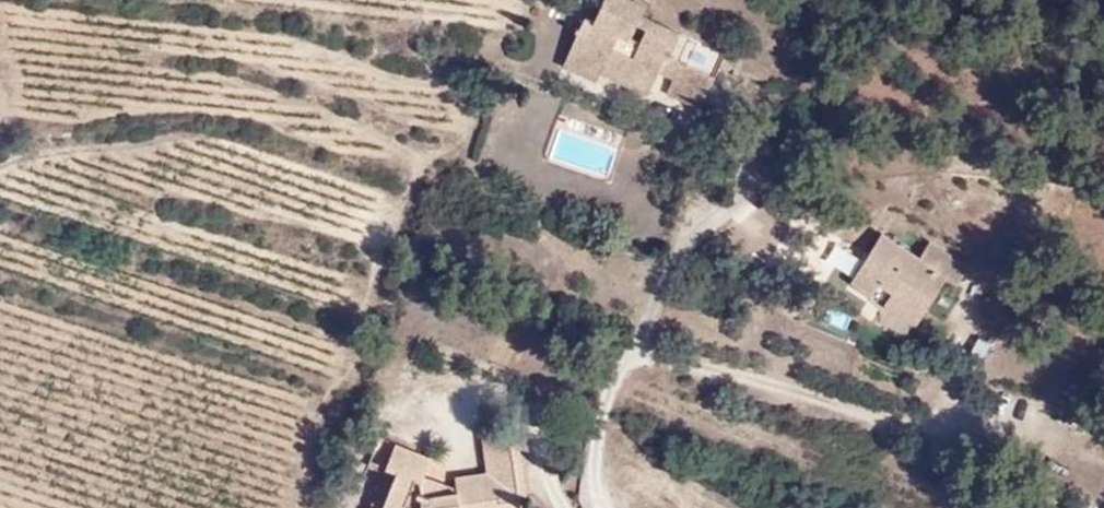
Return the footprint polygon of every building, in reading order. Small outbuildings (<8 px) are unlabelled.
[(715,89),(682,75),(692,49),(644,27),(647,15),(608,0),(595,30),(584,27),(581,38),(577,37),(573,45),(577,46),(574,54),(605,67),(601,77),(609,80),(604,91),(652,108),(661,86),(673,90),(670,100),(705,114),(715,89)] [(605,67),(574,54),(562,81),(602,96),(604,91),(609,80),(601,77),(605,67)] [(893,306),(923,323),(947,291),(960,298),(970,282),(928,256),(921,267),(882,244),(850,295),(872,307),(879,298),(893,306)] [(882,320),(913,336),(923,323),(893,306),(882,320)] [(493,467),(485,468),(487,481),(455,484),(455,493),(426,496),(425,492),(423,481),(424,470),(428,459),(375,440),(364,471),(380,476),(381,474),(392,478),(382,507),(409,507),(413,507),(519,507),(510,430),(489,432),(493,467)]
